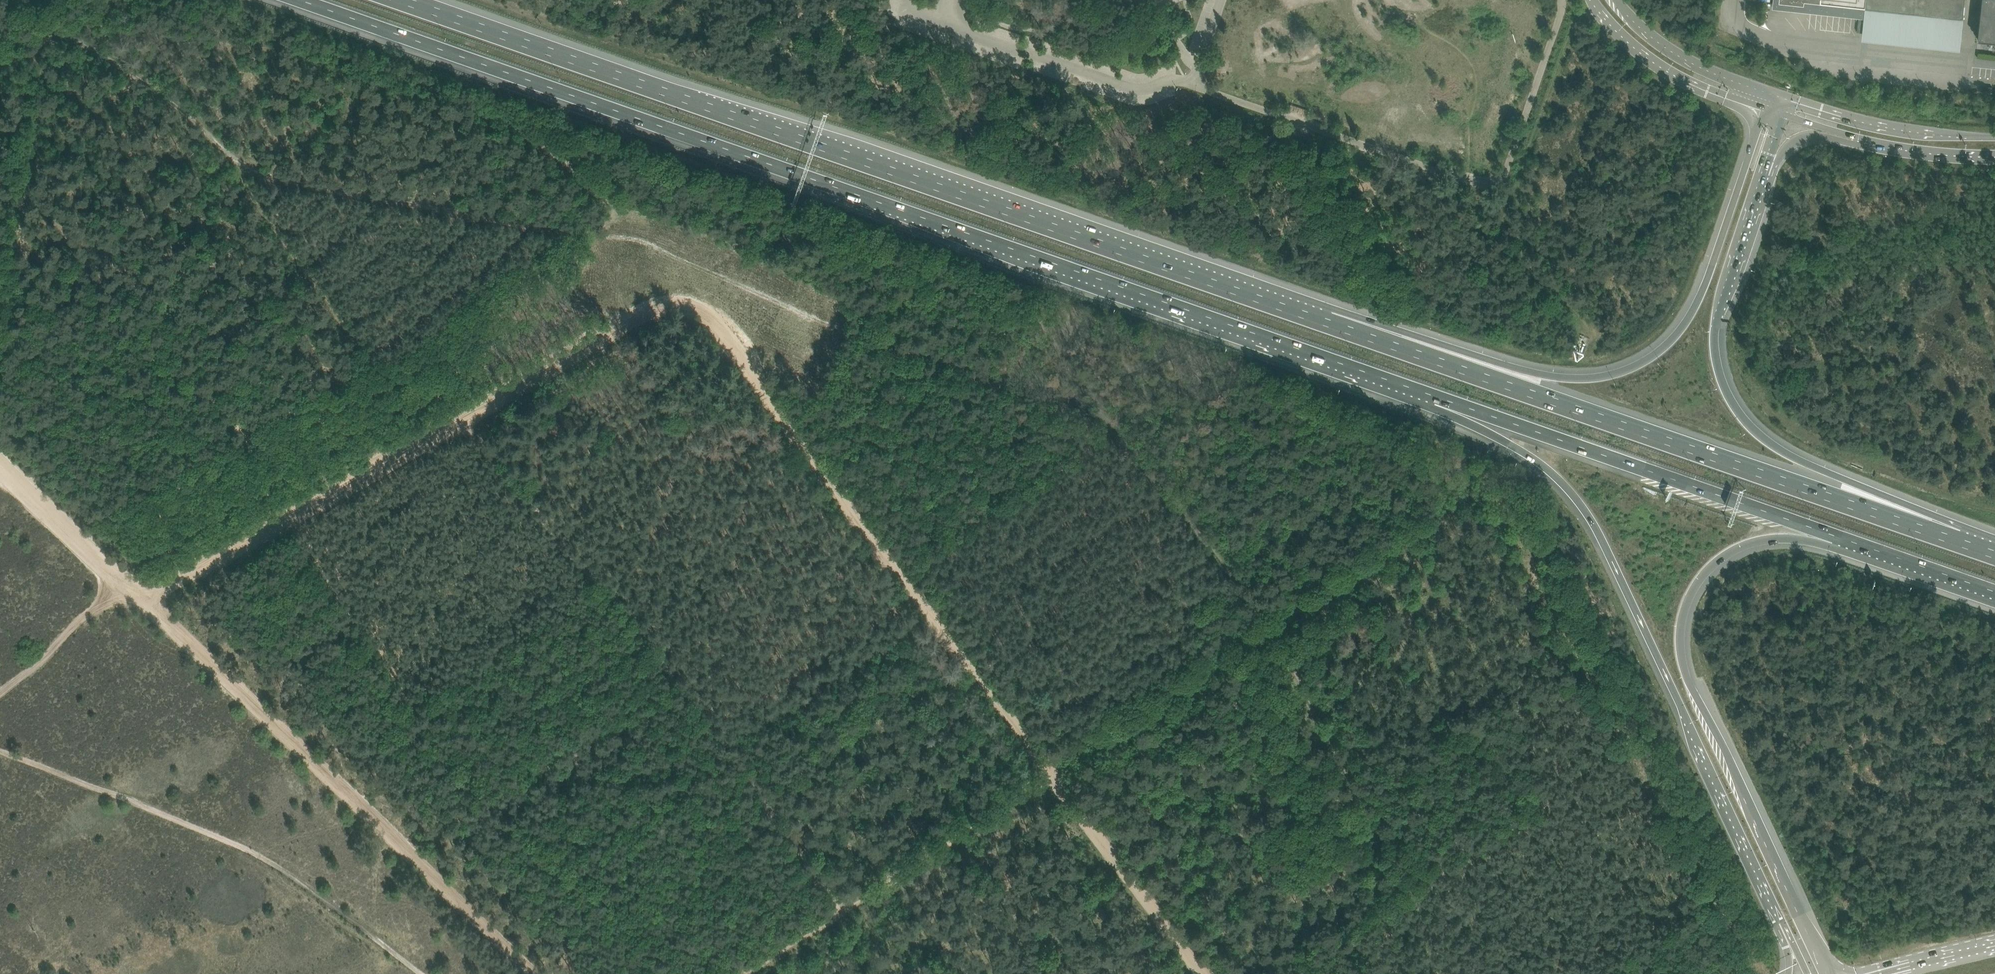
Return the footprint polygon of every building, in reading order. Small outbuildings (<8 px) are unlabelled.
[(1962,18),(1963,18),(1965,0),(1779,0),(1779,3),(1804,6),(1805,2),(1821,3),(1820,12),(1834,13),(1835,5),(1915,13),(1962,18)] [(1978,39),(1994,41),(1994,0),(1982,0),(1978,39)]
